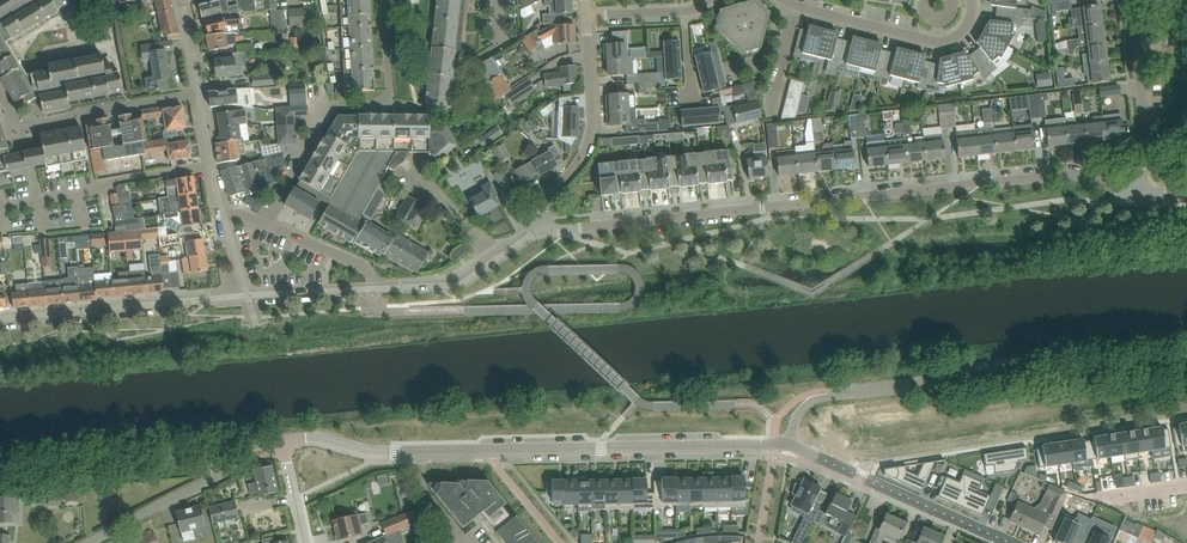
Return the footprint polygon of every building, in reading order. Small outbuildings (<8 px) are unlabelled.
[(30,75),(27,76),(24,77),(19,69),(22,67),(21,65),(4,38),(8,36),(11,39),(70,3),(68,0),(0,0),(0,71),(4,77),(1,79),(16,103),(24,97),(28,103),(34,99),(40,98),(42,113),(70,108),(69,102),(123,92),(119,72),(112,73),(110,64),(109,56),(102,57),(102,55),(47,65),(48,71),(30,75)] [(114,11),(148,4),(147,0),(111,0),(114,11)] [(168,40),(172,40),(178,39),(179,39),(180,39),(172,1),(172,0),(155,0),(160,19),(163,19),(168,40)] [(221,13),(238,9),(243,13),(256,12),(255,0),(236,0),(237,4),(228,7),(227,0),(210,0),(210,1),(211,1),(211,2),(198,5),(202,18),(221,13)] [(264,10),(276,9),(275,0),(263,0),(264,10)] [(425,104),(449,107),(453,107),(454,105),(455,95),(455,93),(454,93),(455,83),(455,78),(456,78),(456,75),(457,65),(458,63),(459,52),(459,50),(461,35),(461,33),(463,20),(464,9),(464,7),(465,0),(439,0),(438,4),(437,4),(436,9),(435,9),(435,10),(436,10),(436,12),(435,23),(434,26),(433,26),(434,26),(434,31),(435,32),(435,35),(433,46),(433,48),(432,47),(431,52),(431,58),(429,69),(429,74),(430,74),(429,81),(428,90),(427,90),(426,95),(426,96),(426,103),(425,104)] [(540,0),(520,0),(520,2),(520,10),(524,8),(531,5),(540,0)] [(571,0),(544,0),(545,6),(549,6),(550,14),(542,14),(543,24),(558,23),(560,22),(560,14),(572,13),(571,0)] [(720,12),(720,14),(717,24),(715,27),(743,55),(746,52),(751,50),(757,49),(760,50),(770,12),(766,11),(763,7),(758,3),(758,0),(755,0),(740,4),(741,8),(738,9),(737,5),(719,10),(720,12)] [(991,5),(997,6),(996,14),(1023,17),(1024,9),(1015,8),(1016,1),(1018,0),(989,0),(991,5)] [(1071,2),(1047,5),(1049,17),(1056,16),(1055,12),(1072,10),(1071,2)] [(340,6),(342,49),(372,47),(371,36),(370,36),(370,32),(370,30),(371,29),(370,22),(369,20),(369,15),(370,15),(369,4),(340,6)] [(1077,27),(1102,24),(1099,5),(1074,8),(1077,27)] [(135,10),(137,19),(150,16),(148,7),(135,10)] [(207,32),(208,34),(227,33),(234,33),(233,24),(239,24),(238,9),(221,13),(222,17),(216,19),(216,18),(204,21),(206,27),(205,27),(205,30),(206,32),(207,32)] [(288,10),(289,25),(304,24),(303,9),(288,10)] [(278,28),(278,30),(287,29),(284,10),(270,11),(272,28),(278,28)] [(1012,32),(1013,24),(1022,25),(1023,17),(996,14),(995,21),(989,20),(983,32),(1008,46),(1015,33),(1012,32)] [(1045,22),(1035,23),(1037,42),(1047,41),(1045,22)] [(537,29),(530,34),(536,43),(541,41),(554,33),(554,44),(574,43),(574,24),(554,25),(540,33),(537,29)] [(1076,46),(1088,45),(1104,43),(1102,24),(1077,27),(1078,38),(1075,39),(1066,40),(1052,45),(1052,50),(1067,48),(1076,47),(1076,46)] [(816,57),(824,29),(809,25),(807,31),(800,29),(793,56),(801,58),(803,53),(816,57)] [(829,65),(837,67),(844,40),(837,38),(838,33),(824,29),(816,57),(830,60),(829,65)] [(612,44),(604,45),(604,53),(607,53),(608,60),(625,59),(628,59),(627,49),(625,49),(625,44),(627,44),(626,35),(628,34),(628,31),(612,32),(612,44)] [(1001,59),(1008,46),(983,32),(976,43),(980,47),(974,52),(991,74),(997,68),(992,62),(998,57),(1001,59)] [(227,33),(208,34),(208,35),(206,35),(209,51),(227,48),(227,46),(236,44),(236,41),(243,40),(242,33),(235,34),(234,33),(227,33)] [(530,34),(522,39),(529,51),(537,46),(536,43),(530,34)] [(860,68),(867,40),(853,37),(851,42),(844,40),(837,67),(845,69),(844,74),(858,77),(860,68)] [(172,40),(168,40),(140,45),(142,61),(149,60),(152,77),(146,78),(148,92),(167,89),(165,78),(169,78),(164,51),(173,50),(172,40)] [(873,76),(881,78),(888,51),(881,50),(882,44),(867,40),(860,68),(874,72),(873,76)] [(665,80),(681,79),(679,41),(662,41),(665,80)] [(1081,54),(1083,65),(1107,62),(1104,43),(1088,45),(1089,53),(1081,54)] [(237,46),(238,52),(253,51),(252,44),(237,46)] [(372,47),(342,49),(345,92),(374,90),(374,79),(373,79),(372,75),(373,75),(373,73),(373,72),(373,65),(372,65),(372,63),(371,58),(372,58),(372,47)] [(642,48),(636,49),(637,59),(637,58),(646,58),(645,47),(642,47),(642,48)] [(1072,52),(1076,47),(1067,48),(1068,55),(1071,55),(1072,52)] [(904,79),(911,52),(897,48),(895,53),(888,51),(881,78),(889,80),(890,76),(904,79)] [(241,68),(247,62),(246,52),(238,53),(233,54),(233,58),(214,60),(216,77),(235,75),(242,75),(241,68)] [(704,93),(720,89),(719,86),(718,82),(717,79),(716,75),(716,71),(715,68),(714,64),(713,61),(712,57),(711,54),(711,53),(711,52),(695,56),(704,93)] [(917,88),(925,90),(932,63),(924,61),(926,55),(911,52),(904,79),(918,83),(917,88)] [(991,74),(974,52),(968,57),(964,52),(952,55),(960,83),(974,79),(973,76),(979,72),(984,79),(991,74)] [(960,83),(952,55),(940,59),(939,64),(932,63),(925,90),(936,93),(937,83),(945,84),(946,87),(960,83)] [(625,59),(608,60),(608,75),(633,74),(632,59),(628,59),(625,59)] [(1107,62),(1083,65),(1084,75),(1086,75),(1087,83),(1093,82),(1093,83),(1109,81),(1107,62)] [(543,75),(545,87),(563,84),(563,87),(563,88),(564,88),(564,89),(565,89),(566,90),(567,90),(568,89),(569,89),(570,88),(570,87),(570,86),(570,85),(570,84),(577,83),(575,65),(560,67),(561,73),(543,75)] [(1056,69),(1058,88),(1074,86),(1073,78),(1064,79),(1062,68),(1056,69)] [(638,74),(639,83),(659,82),(658,72),(638,74)] [(1050,73),(1036,74),(1038,87),(1052,86),(1050,73)] [(252,77),(253,86),(274,84),(273,76),(252,77)] [(510,91),(500,76),(488,84),(499,100),(505,96),(504,94),(510,91)] [(511,105),(535,89),(528,79),(510,91),(504,94),(505,96),(511,105)] [(789,86),(802,90),(804,83),(791,79),(789,86)] [(659,82),(639,83),(639,92),(645,92),(645,87),(659,87),(659,82)] [(726,88),(720,90),(719,90),(721,96),(733,93),(734,97),(746,94),(749,104),(733,108),(732,106),(723,108),(727,125),(761,117),(752,82),(726,88)] [(305,85),(289,86),(290,96),(306,95),(305,85)] [(789,86),(787,93),(801,97),(802,90),(789,86)] [(1120,95),(1119,86),(1099,88),(1100,97),(1120,95)] [(229,90),(208,92),(211,107),(231,105),(244,107),(243,94),(249,93),(249,89),(250,89),(250,88),(229,90)] [(609,95),(606,95),(606,105),(610,105),(610,110),(628,109),(627,93),(627,88),(617,88),(617,94),(609,95)] [(787,93),(785,100),(799,104),(800,98),(801,97),(787,93)] [(1080,93),(1073,93),(1074,104),(1082,104),(1080,93)] [(1038,118),(1035,94),(1028,95),(1030,119),(1038,118)] [(1035,94),(1038,118),(1045,117),(1044,101),(1036,101),(1035,94)] [(805,113),(808,100),(800,98),(799,104),(797,111),(805,113)] [(834,113),(837,101),(830,99),(827,111),(834,113)] [(785,100),(783,107),(797,111),(799,104),(785,100)] [(554,101),(540,111),(544,116),(554,110),(554,101)] [(858,110),(860,103),(852,101),(849,111),(858,110)] [(953,103),(946,104),(948,128),(956,127),(953,103)] [(1089,103),(1082,104),(1083,113),(1090,112),(1089,103)] [(948,128),(946,104),(938,105),(941,129),(948,128)] [(1083,113),(1082,104),(1074,104),(1075,114),(1083,113)] [(279,139),(279,143),(280,144),(296,143),(294,116),(308,115),(307,106),(277,108),(279,139)] [(558,106),(557,139),(572,145),(576,137),(578,137),(579,107),(563,106),(558,106)] [(162,107),(141,110),(142,116),(143,120),(163,116),(166,131),(185,128),(185,126),(186,124),(186,121),(185,121),(183,108),(182,108),(182,107),(163,110),(163,107),(162,107)] [(720,123),(719,107),(680,110),(682,127),(720,123)] [(797,111),(783,107),(780,119),(795,118),(797,111)] [(610,115),(607,116),(607,126),(636,124),(635,109),(628,109),(610,110),(610,115)] [(903,132),(904,146),(905,146),(907,162),(926,160),(923,136),(911,137),(909,122),(906,123),(905,109),(901,109),(902,123),(903,132)] [(991,109),(984,110),(984,114),(985,124),(993,123),(992,113),(991,109)] [(237,111),(217,113),(219,128),(245,124),(244,117),(243,110),(237,111)] [(320,200),(328,205),(358,221),(381,179),(388,167),(394,170),(408,156),(408,151),(428,152),(438,162),(457,145),(450,130),(446,125),(430,125),(430,116),(424,116),(424,113),(399,113),(399,115),(388,115),(388,112),(364,112),(364,115),(358,115),(358,116),(338,116),(328,133),(327,133),(324,138),(321,136),(309,157),(312,159),(306,168),(303,167),(297,178),(300,179),(299,180),(300,180),(295,188),(319,202),(320,200)] [(867,113),(856,114),(859,138),(866,137),(864,121),(868,120),(867,113)] [(999,113),(992,113),(993,123),(1000,122),(999,113)] [(122,116),(118,116),(119,123),(120,128),(120,129),(124,129),(125,134),(121,135),(123,143),(123,145),(125,144),(127,144),(147,140),(143,120),(142,116),(132,118),(131,115),(135,114),(134,114),(130,114),(128,115),(122,116)] [(859,138),(856,114),(857,121),(849,122),(851,139),(859,138)] [(1112,115),(1102,116),(1105,140),(1124,137),(1123,121),(1113,122),(1112,115)] [(1093,124),(1084,125),(1086,142),(1105,140),(1102,116),(1092,117),(1093,124)] [(97,124),(86,125),(90,150),(91,150),(110,147),(112,146),(114,146),(113,144),(112,137),(108,137),(107,131),(111,131),(111,129),(110,124),(109,118),(105,119),(99,120),(97,120),(93,121),(93,122),(96,121),(97,124)] [(811,119),(812,133),(813,142),(814,149),(815,149),(814,143),(823,142),(821,118),(811,119)] [(1064,120),(1065,127),(1067,144),(1086,142),(1084,125),(1075,126),(1074,119),(1064,120)] [(530,120),(523,124),(527,132),(535,128),(530,120)] [(647,123),(641,123),(641,124),(641,131),(658,130),(657,122),(647,123)] [(1067,144),(1065,127),(1056,128),(1055,122),(1045,123),(1047,146),(1067,144)] [(896,133),(903,132),(902,123),(895,124),(896,133)] [(245,124),(219,128),(221,142),(242,139),(242,143),(243,142),(249,141),(249,138),(246,124),(245,124)] [(1014,134),(1015,150),(1035,148),(1033,132),(1032,132),(1031,124),(1013,126),(1014,134)] [(721,137),(730,133),(726,125),(717,128),(721,137)] [(31,151),(12,155),(14,169),(34,166),(45,163),(46,167),(87,159),(81,127),(40,135),(40,136),(37,137),(40,150),(31,151)] [(497,128),(478,140),(483,148),(502,136),(497,128)] [(974,129),(975,137),(977,155),(996,153),(994,136),(994,129),(984,130),(984,128),(974,129)] [(977,155),(975,137),(974,129),(956,131),(957,141),(956,141),(958,157),(977,155)] [(776,130),(767,131),(769,148),(778,147),(776,130)] [(923,135),(923,136),(926,160),(945,158),(943,141),(942,141),(941,133),(923,135)] [(994,136),(996,153),(1015,150),(1014,134),(994,136)] [(632,136),(624,137),(625,143),(625,145),(640,144),(639,136),(632,136)] [(91,151),(90,151),(94,173),(97,172),(107,171),(105,160),(168,150),(170,161),(171,161),(190,158),(190,155),(191,154),(190,151),(189,150),(187,141),(182,142),(176,143),(168,144),(166,137),(124,145),(120,146),(120,145),(119,145),(119,146),(113,147),(91,151)] [(618,137),(610,138),(611,145),(611,147),(625,145),(625,143),(624,137),(618,137)] [(221,142),(215,143),(218,163),(235,161),(240,158),(239,154),(245,153),(243,142),(242,143),(242,139),(221,142)] [(263,140),(259,140),(261,151),(263,157),(265,156),(279,153),(281,153),(282,153),(280,144),(279,143),(263,144),(263,140)] [(888,164),(886,148),(885,140),(865,142),(868,166),(888,164)] [(843,152),(834,153),(836,169),(855,167),(853,151),(852,141),(850,141),(844,142),(843,152)] [(796,146),(795,146),(795,149),(796,157),(798,173),(817,171),(815,155),(814,149),(813,142),(806,143),(806,147),(796,148),(796,146)] [(296,143),(280,144),(282,153),(293,155),(294,153),(296,143)] [(753,144),(753,152),(766,151),(765,143),(753,144)] [(822,149),(814,149),(815,155),(817,171),(836,169),(834,153),(833,143),(825,144),(822,147),(822,149)] [(548,152),(514,171),(522,184),(533,179),(532,177),(539,173),(540,175),(563,162),(554,145),(547,149),(548,152)] [(501,146),(492,151),(499,163),(507,158),(501,146)] [(905,146),(904,146),(886,148),(888,164),(907,162),(905,146)] [(723,150),(714,151),(717,183),(727,182),(727,181),(731,181),(732,181),(728,150),(723,151),(723,150)] [(704,153),(699,153),(703,184),(707,183),(708,184),(717,183),(714,151),(704,152),(704,153)] [(250,190),(259,188),(257,184),(276,178),(285,163),(281,153),(279,153),(265,156),(263,157),(260,157),(261,159),(221,171),(230,197),(244,192),(245,195),(251,193),(250,190)] [(694,153),(685,154),(688,186),(698,185),(698,184),(703,184),(699,153),(694,154),(694,153)] [(688,186),(685,154),(675,156),(670,157),(674,187),(679,186),(679,187),(688,186)] [(0,157),(0,172),(14,169),(12,155),(0,157)] [(145,165),(153,165),(152,156),(144,157),(145,165)] [(674,187),(670,157),(666,157),(656,158),(659,189),(669,188),(669,187),(674,187)] [(796,157),(777,159),(777,166),(778,175),(798,173),(796,157)] [(646,159),(642,160),(645,190),(650,190),(659,189),(656,158),(646,159)] [(746,160),(749,178),(769,176),(767,158),(746,160)] [(637,160),(627,161),(631,192),(640,191),(645,190),(642,160),(637,160)] [(618,162),(613,163),(617,193),(621,193),(631,192),(627,161),(618,162)] [(617,193),(613,163),(613,162),(598,164),(600,179),(600,180),(601,196),(617,194),(617,193)] [(510,163),(501,168),(505,174),(513,169),(510,163)] [(494,174),(504,192),(511,188),(501,170),(494,174)] [(166,180),(158,182),(159,187),(166,186),(168,197),(179,195),(195,193),(194,183),(193,176),(176,179),(166,181),(166,180)] [(381,179),(358,221),(365,225),(366,222),(369,223),(390,184),(381,179)] [(499,205),(495,197),(497,195),(490,182),(481,187),(484,192),(469,200),(478,217),(499,205)] [(117,193),(110,195),(112,206),(112,207),(120,206),(132,203),(130,196),(128,196),(126,186),(116,188),(117,193)] [(164,187),(159,188),(160,198),(151,199),(153,214),(167,212),(164,187)] [(319,202),(295,188),(294,188),(285,205),(310,219),(319,202)] [(168,197),(167,197),(168,202),(179,200),(181,211),(192,209),(198,208),(195,193),(179,195),(168,197)] [(395,216),(403,224),(416,200),(408,195),(399,212),(395,216)] [(404,222),(409,226),(421,223),(429,209),(416,201),(404,222)] [(354,244),(355,242),(355,241),(365,225),(358,221),(328,205),(318,223),(354,244)] [(120,206),(112,207),(115,217),(115,219),(122,217),(120,206)] [(170,213),(163,214),(164,219),(171,218),(184,226),(184,227),(200,225),(198,208),(192,209),(181,211),(170,212),(170,213)] [(140,218),(115,222),(116,227),(127,226),(127,231),(140,230),(139,229),(141,229),(140,218)] [(384,255),(385,254),(384,254),(394,238),(369,223),(366,222),(365,225),(355,241),(355,242),(379,255),(380,253),(384,255)] [(141,229),(139,229),(140,230),(141,230),(142,236),(150,235),(158,234),(158,227),(145,229),(141,229)] [(127,231),(124,231),(125,249),(134,248),(134,242),(142,241),(142,236),(141,230),(140,230),(127,231)] [(109,233),(108,233),(110,251),(126,250),(125,249),(124,231),(115,232),(109,233)] [(104,234),(91,235),(92,242),(92,246),(105,244),(104,241),(104,234)] [(180,234),(158,237),(159,246),(181,243),(180,234)] [(384,254),(385,254),(417,273),(417,272),(428,253),(396,234),(394,238),(384,254)] [(22,235),(10,237),(10,244),(23,242),(22,242),(22,235)] [(65,238),(58,238),(59,258),(67,258),(66,243),(74,242),(74,237),(69,237),(65,238)] [(47,239),(41,239),(41,246),(42,253),(43,267),(51,266),(49,246),(49,239),(47,239)] [(203,239),(187,241),(190,257),(205,255),(203,239)] [(450,257),(453,261),(472,249),(467,241),(453,250),(450,257)] [(151,277),(145,278),(147,293),(157,292),(160,292),(163,291),(163,289),(171,288),(170,272),(162,273),(160,262),(160,256),(160,254),(148,255),(151,277)] [(190,257),(182,259),(184,275),(196,273),(208,271),(205,255),(190,257)] [(169,261),(160,262),(162,273),(170,272),(169,267),(169,261)] [(63,280),(61,280),(62,288),(63,303),(74,302),(77,301),(80,301),(78,278),(77,271),(77,268),(75,269),(74,267),(67,268),(68,279),(63,279),(63,280)] [(93,269),(77,271),(78,278),(80,301),(83,301),(85,301),(97,300),(97,298),(94,274),(93,274),(93,269)] [(134,271),(128,271),(128,280),(130,294),(132,294),(135,294),(147,293),(145,278),(144,270),(134,271)] [(120,280),(112,281),(113,296),(124,295),(127,295),(130,294),(128,280),(128,271),(127,271),(119,272),(120,280)] [(111,272),(94,274),(97,298),(99,298),(102,297),(113,296),(112,281),(111,272)] [(179,272),(170,272),(171,288),(180,287),(179,272)] [(61,279),(45,281),(45,289),(47,304),(49,304),(52,304),(63,303),(62,288),(61,280),(61,279)] [(16,292),(12,293),(13,308),(16,307),(19,307),(30,306),(29,291),(28,283),(15,284),(16,292)] [(30,291),(29,291),(30,306),(41,305),(44,305),(47,304),(45,289),(30,291)] [(1173,428),(1176,447),(1186,445),(1186,423),(1178,424),(1178,427),(1173,428)] [(1162,427),(1148,429),(1151,451),(1171,448),(1168,429),(1163,430),(1162,427)] [(1148,429),(1134,431),(1138,453),(1151,451),(1148,429)] [(1134,431),(1121,433),(1124,455),(1138,453),(1134,431)] [(1121,433),(1108,435),(1111,457),(1124,455),(1121,433)] [(1094,440),(1089,441),(1092,460),(1111,457),(1108,435),(1093,437),(1094,440)] [(1083,439),(1069,441),(1073,463),(1092,460),(1089,441),(1084,442),(1083,439)] [(1069,441),(1056,443),(1059,465),(1073,463),(1069,441)] [(1042,448),(1036,449),(1039,468),(1059,465),(1056,443),(1042,445),(1042,448)] [(1006,450),(983,454),(985,467),(994,465),(995,474),(1015,471),(1019,461),(1028,460),(1027,449),(1009,451),(1009,452),(1006,453),(1006,450)] [(905,466),(884,469),(884,475),(910,487),(911,484),(914,485),(914,486),(923,490),(936,461),(923,463),(922,464),(917,476),(906,471),(905,466)] [(937,463),(934,470),(939,473),(942,466),(937,463)] [(256,483),(248,485),(250,495),(258,494),(259,496),(278,492),(272,465),(253,470),(256,483)] [(1027,467),(1024,473),(1031,476),(1037,479),(1035,465),(1027,467)] [(967,471),(964,476),(972,479),(974,474),(967,471)] [(1040,473),(1038,478),(1045,481),(1047,476),(1040,473)] [(974,474),(972,479),(979,482),(981,477),(974,474)] [(945,478),(937,498),(948,503),(949,501),(951,502),(951,503),(960,506),(971,479),(962,475),(958,484),(945,478)] [(745,477),(730,477),(730,478),(731,507),(731,515),(747,515),(750,499),(745,499),(745,477)] [(676,505),(676,479),(676,478),(661,478),(662,493),(654,493),(654,508),(670,508),(670,505),(676,505)] [(703,505),(703,478),(689,479),(690,502),(696,502),(696,505),(703,505)] [(717,507),(717,478),(703,478),(703,505),(710,504),(710,507),(717,507)] [(731,507),(730,478),(717,478),(717,507),(731,507)] [(654,508),(654,493),(647,493),(646,479),(632,479),(632,480),(632,509),(654,508)] [(690,502),(689,479),(676,479),(676,505),(684,505),(684,502),(690,502)] [(804,517),(813,521),(821,506),(813,502),(820,487),(817,486),(816,483),(810,480),(808,481),(804,479),(801,485),(795,484),(792,494),(796,496),(792,505),(807,512),(804,517)] [(971,479),(960,506),(968,510),(968,509),(971,511),(970,513),(981,518),(990,498),(977,492),(981,484),(971,479)] [(564,500),(564,481),(564,480),(551,481),(546,481),(546,493),(551,492),(552,500),(564,500)] [(591,504),(591,480),(577,481),(578,504),(591,504)] [(605,509),(605,480),(591,480),(591,504),(591,510),(605,509)] [(619,509),(618,480),(605,480),(605,509),(619,509)] [(632,509),(632,480),(618,480),(619,509),(632,509)] [(435,494),(436,494),(463,527),(467,523),(472,520),(473,519),(477,516),(480,513),(485,519),(492,528),(494,530),(495,531),(496,532),(495,532),(501,539),(502,540),(504,542),(509,542),(526,529),(515,516),(512,519),(512,518),(510,516),(509,514),(502,506),(504,505),(505,504),(503,502),(500,497),(487,482),(467,481),(467,487),(463,490),(458,484),(457,484),(440,483),(440,490),(435,494)] [(578,504),(577,481),(564,481),(564,500),(564,504),(578,504)] [(1069,481),(1066,487),(1074,490),(1076,484),(1069,481)] [(996,483),(990,496),(998,499),(1003,487),(996,483)] [(1076,484),(1074,490),(1081,493),(1083,487),(1076,484)] [(1045,494),(1053,498),(1046,514),(1018,502),(1010,520),(1039,533),(1043,525),(1052,529),(1058,515),(1057,514),(1066,493),(1049,485),(1045,494)] [(1007,500),(1014,503),(1018,494),(1011,491),(1007,500)] [(833,518),(831,520),(830,520),(829,523),(830,524),(828,528),(836,532),(845,536),(855,516),(854,516),(853,519),(845,515),(846,512),(851,501),(846,499),(836,493),(834,496),(825,514),(826,514),(833,518)] [(48,495),(49,506),(62,505),(61,494),(48,495)] [(12,523),(12,513),(19,513),(18,496),(0,496),(0,523),(12,523)] [(235,501),(208,507),(212,524),(224,521),(233,519),(239,517),(235,501)] [(1063,520),(1057,532),(1061,534),(1060,536),(1069,540),(1069,538),(1073,539),(1079,525),(1087,528),(1092,517),(1095,512),(1082,506),(1079,511),(1066,505),(1060,519),(1063,520)] [(175,512),(181,533),(205,527),(200,506),(175,512)] [(383,536),(397,530),(419,522),(414,510),(381,523),(386,535),(383,536)] [(333,521),(338,539),(361,533),(359,525),(368,522),(366,513),(333,521)] [(885,533),(898,538),(905,523),(886,515),(880,530),(876,528),(870,542),(880,542),(885,533)] [(1081,542),(1109,542),(1113,535),(1097,529),(1101,521),(1092,517),(1087,528),(1081,542)] [(1152,540),(1151,540),(1154,530),(1136,522),(1135,524),(1124,519),(1119,529),(1138,537),(1135,542),(1151,542),(1152,540)] [(808,532),(800,528),(793,542),(802,542),(808,532)] [(941,536),(923,528),(917,542),(939,542),(941,536)] [(536,542),(526,529),(509,542),(535,542),(536,542)] [(574,529),(569,533),(574,539),(579,535),(574,529)] [(383,536),(366,542),(398,542),(401,542),(397,530),(383,536)] [(154,532),(140,537),(142,542),(158,542),(154,532)] [(10,535),(0,533),(0,542),(9,542),(10,535)] [(633,534),(634,542),(653,542),(653,534),(633,534)]
